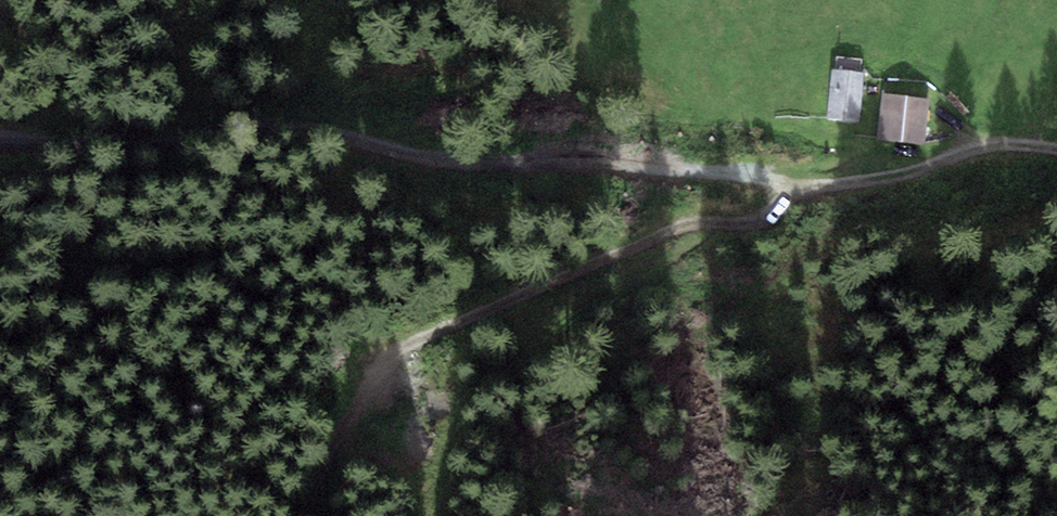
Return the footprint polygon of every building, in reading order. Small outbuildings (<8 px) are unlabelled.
[(863,76),(832,73),(827,122),(858,125),(863,76)] [(929,103),(884,95),(875,141),(921,149),(929,103)]
